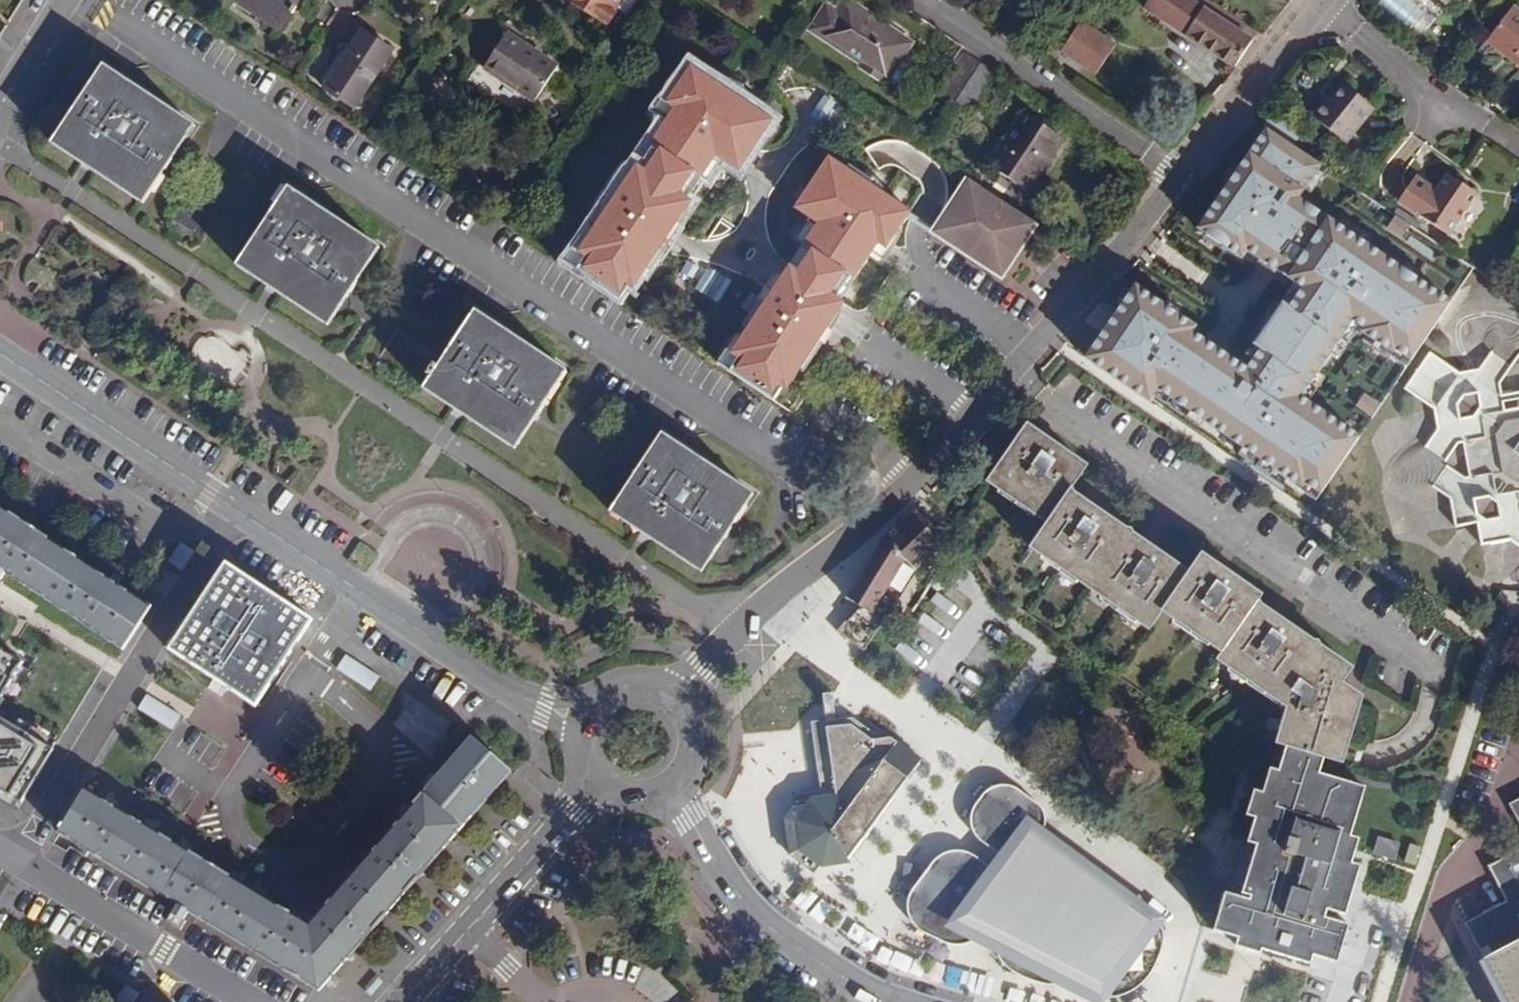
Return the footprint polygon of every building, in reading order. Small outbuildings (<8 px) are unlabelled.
[(280,30),(300,0),(239,0),(237,2),(280,30)] [(597,20),(606,6),(605,4),(600,1),(601,0),(565,0),(597,20)] [(846,0),(829,0),(810,29),(862,65),(860,69),(882,84),(909,43),(846,0)] [(1256,32),(1210,0),(1149,0),(1143,10),(1233,69),(1256,32)] [(1514,7),(1487,43),(1518,67),(1518,11),(1514,7)] [(1093,76),(1114,46),(1081,23),(1061,53),(1093,76)] [(357,109),(395,51),(362,30),(324,88),(357,109)] [(535,103),(561,65),(510,32),(485,70),(535,103)] [(937,94),(951,104),(978,63),(965,54),(937,94)] [(658,116),(559,264),(614,300),(651,244),(697,175),(716,147),(738,162),(769,115),(684,59),(650,110),(658,116)] [(978,63),(951,104),(968,115),(995,75),(978,63)] [(143,205),(196,126),(105,64),(52,144),(87,167),(143,205)] [(1377,108),(1343,82),(1329,102),(1325,100),(1313,116),(1348,144),(1377,108)] [(1026,191),(1060,139),(1023,114),(989,167),(1026,191)] [(1330,169),(1267,126),(1197,227),(1252,265),(1258,257),(1303,288),(1250,365),(1138,287),(1083,366),(1152,413),(1162,398),(1316,505),(1363,438),(1309,401),(1361,327),(1392,349),(1434,289),(1308,202),(1330,169)] [(713,361),(769,398),(806,344),(863,257),(872,243),(884,250),(912,207),(823,151),(788,204),(808,217),(713,361)] [(964,175),(930,228),(998,273),(1032,221),(964,175)] [(1478,194),(1449,175),(1435,195),(1414,181),(1400,202),(1450,235),(1478,194)] [(289,187),(237,265),(270,288),(329,326),(381,247),(289,187)] [(192,237),(205,217),(186,205),(173,224),(192,237)] [(476,312),(443,360),(399,331),(380,360),(461,413),(517,449),(567,371),(476,312)] [(1407,389),(1435,410),(1439,429),(1460,443),(1465,443),(1471,478),(1465,479),(1453,498),(1458,527),(1480,524),(1484,545),(1513,540),(1518,531),(1518,393),(1503,396),(1501,385),(1481,370),(1459,374),(1431,354),(1407,389)] [(1287,709),(1276,744),(1287,747),(1326,759),(1346,765),(1366,697),(1346,683),(1355,669),(1260,604),(1265,595),(1203,553),(1191,572),(1073,490),(1090,465),(1028,423),(987,483),(1047,524),(1029,549),(1151,632),(1164,613),(1222,654),(1217,660),(1287,709)] [(703,573),(755,493),(663,434),(612,513),(659,546),(703,573)] [(950,514),(956,521),(966,507),(959,501),(950,514)] [(123,650),(152,607),(123,588),(35,530),(0,507),(0,569),(123,650)] [(914,569),(932,549),(940,541),(912,512),(883,540),(845,597),(860,607),(842,634),(864,652),(884,622),(873,614),(908,561),(914,569)] [(312,621),(226,565),(170,651),(217,681),(256,706),(312,621)] [(25,662),(0,647),(0,703),(25,662)] [(21,807),(53,754),(0,722),(0,794),(21,807)] [(923,761),(891,737),(873,740),(853,725),(827,728),(837,793),(796,804),(786,818),(792,855),(812,870),(844,865),(923,761)] [(464,828),(512,772),(474,738),(452,763),(386,837),(333,896),(310,924),(278,904),(220,869),(126,813),(87,789),(59,834),(321,991),(464,828)] [(1326,759),(1287,747),(1280,771),(1271,769),(1264,793),(1255,790),(1249,816),(1256,818),(1250,843),(1258,846),(1243,899),(1226,893),(1215,931),(1239,939),(1237,947),(1262,955),(1264,951),(1312,965),(1316,956),(1339,963),(1350,926),(1327,919),(1329,911),(1347,916),(1351,904),(1362,866),(1353,863),(1360,839),(1352,836),(1366,788),(1321,775),(1326,759)] [(939,857),(914,890),(909,900),(908,911),(911,921),(919,930),(954,948),(968,947),(981,942),(990,932),(1002,939),(999,946),(1000,957),(1007,969),(1019,977),(1039,985),(1052,987),(1063,987),(1070,981),(1076,972),(1085,977),(1084,984),(1085,988),(1088,992),(1101,998),(1114,1000),(1128,998),(1144,990),(1158,973),(1164,962),(1169,948),(1168,932),(1163,923),(1047,838),(1050,830),(1051,823),(1048,809),(1018,788),(1001,783),(986,788),(972,806),(969,820),(972,834),(994,851),(1011,862),(1003,874),(975,855),(965,851),(953,850),(939,857)] [(1510,804),(1518,821),(1518,800),(1510,804)] [(1489,865),(1508,902),(1466,922),(1508,1001),(1518,1001),(1518,850),(1489,865)] [(139,992),(123,985),(115,1001),(134,1001),(139,992)]
